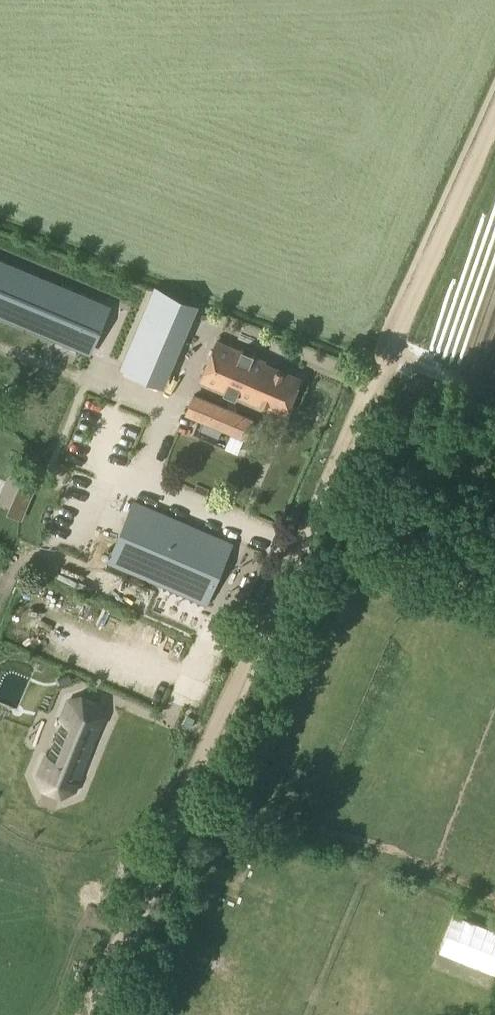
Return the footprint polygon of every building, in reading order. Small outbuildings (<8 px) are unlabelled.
[(89,350),(106,309),(0,264),(0,312),(89,350)] [(111,290),(113,282),(95,277),(92,285),(111,290)] [(154,288),(121,369),(162,386),(195,304),(154,288)] [(217,341),(200,380),(256,404),(257,402),(284,414),(299,377),(264,362),(264,361),(217,341)] [(194,394),(185,415),(231,434),(224,449),(237,455),(243,440),(244,440),(253,419),(194,394)] [(110,563),(205,604),(206,604),(232,544),(133,501),(107,562),(110,563)] [(46,755),(38,775),(43,789),(44,789),(61,796),(75,790),(105,718),(99,704),(82,697),(68,702),(60,722),(62,723),(49,756),(46,755)] [(366,789),(371,773),(358,769),(353,785),(366,789)]
